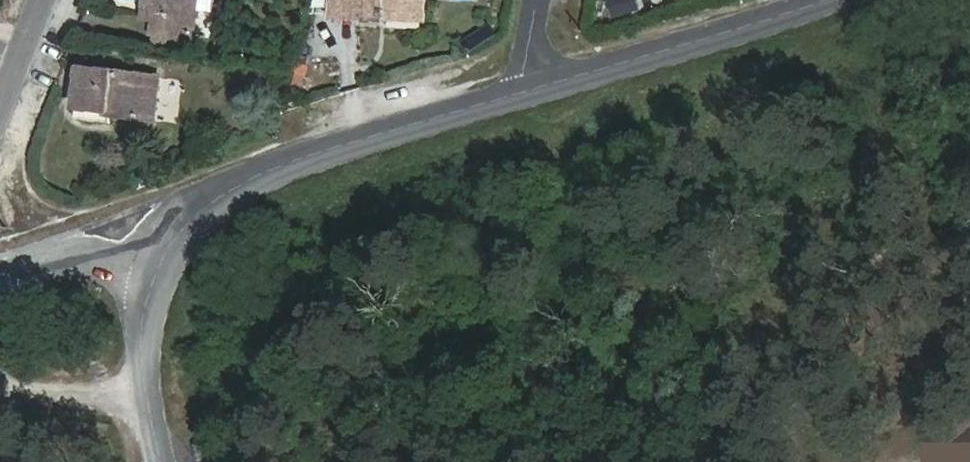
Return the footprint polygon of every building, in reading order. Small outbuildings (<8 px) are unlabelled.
[(150,30),(200,36),(202,11),(211,12),(213,0),(154,0),(150,30)] [(385,21),(385,20),(385,15),(423,17),(424,0),(333,0),(332,19),(385,21)] [(200,36),(150,30),(148,45),(198,51),(200,36)] [(160,77),(81,69),(76,120),(109,123),(110,116),(155,121),(160,77)]
